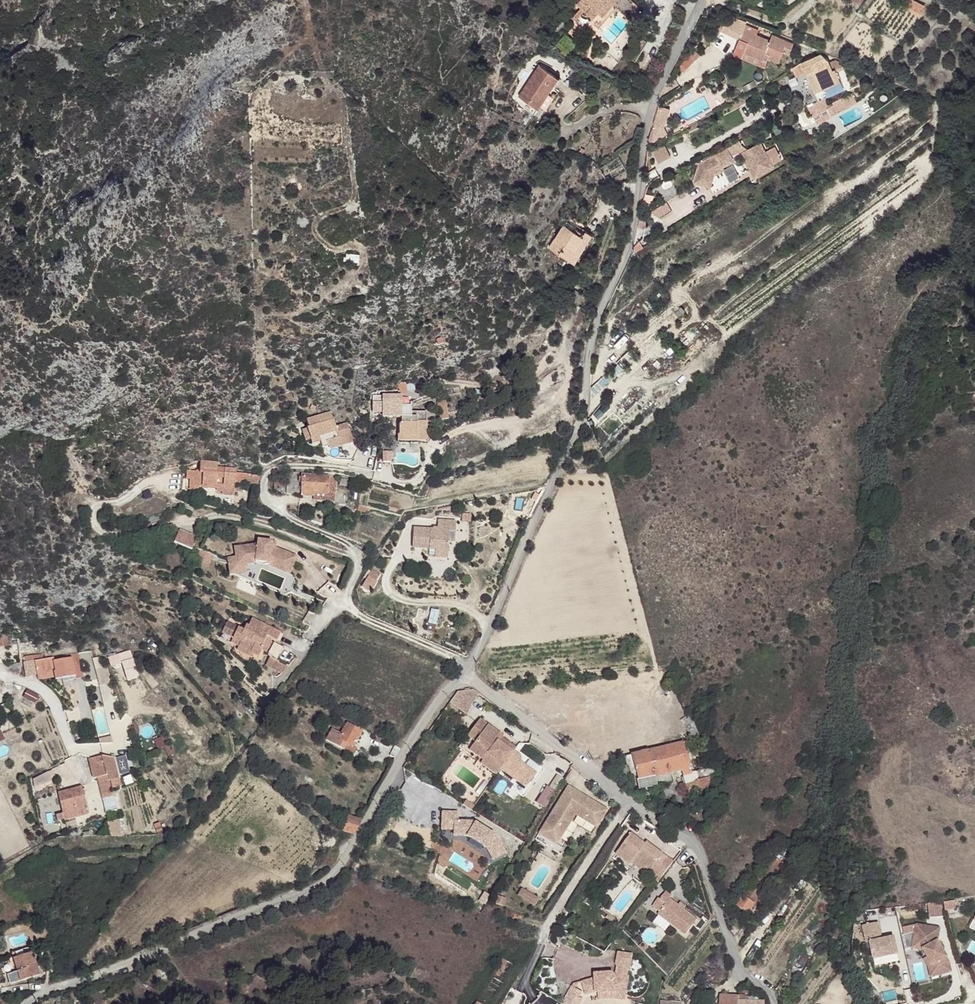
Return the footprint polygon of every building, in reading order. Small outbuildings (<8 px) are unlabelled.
[(593,20),(599,13),(611,0),(580,0),(576,5),(581,9),(584,12),(593,20)] [(599,13),(602,16),(613,5),(617,0),(611,0),(599,13)] [(613,5),(627,18),(638,6),(631,0),(617,0),(613,5)] [(924,6),(912,0),(907,0),(904,5),(920,13),(924,6)] [(576,21),(584,12),(581,9),(572,18),(576,21)] [(764,57),(779,62),(782,52),(789,54),(793,44),(772,36),(770,40),(757,35),(758,31),(745,26),(746,23),(729,17),(721,31),(747,42),(743,52),(763,60),(764,57)] [(646,41),(633,34),(633,33),(629,27),(611,48),(608,46),(604,50),(607,53),(618,62),(622,54),(634,61),(646,41)] [(763,60),(743,52),(742,58),(761,65),(763,60)] [(835,70),(842,67),(840,62),(835,60),(829,63),(828,60),(821,54),(801,62),(792,68),(796,77),(806,72),(815,93),(840,82),(835,70)] [(678,66),(684,72),(695,60),(689,55),(678,66)] [(518,97),(537,109),(539,106),(545,110),(558,91),(552,87),(558,78),(539,66),(518,97)] [(807,107),(812,117),(828,109),(827,106),(833,104),(834,106),(837,111),(856,101),(852,93),(830,104),(827,97),(807,107)] [(659,107),(653,124),(654,124),(651,133),(649,140),(651,142),(666,133),(663,127),(669,110),(659,107)] [(742,146),(739,140),(726,147),(727,149),(699,164),(698,168),(701,169),(697,183),(710,187),(714,175),(724,170),(724,166),(731,162),(733,159),(731,156),(738,152),(740,151),(742,146)] [(754,177),(773,167),(772,164),(781,159),(774,147),(765,152),(760,143),(748,150),(741,153),(754,177)] [(652,152),(658,163),(670,156),(665,145),(652,152)] [(583,246),(578,243),(584,234),(573,226),(571,229),(563,224),(548,248),(574,264),(585,247),(583,246)] [(591,235),(585,231),(584,234),(578,243),(583,246),(591,235)] [(636,252),(643,248),(640,243),(639,243),(638,242),(633,248),(636,252)] [(448,419),(445,399),(437,400),(440,420),(448,419)] [(426,433),(427,422),(426,422),(426,412),(411,412),(411,406),(389,406),(389,416),(402,417),(401,423),(400,423),(399,424),(398,442),(416,442),(426,444),(426,433)] [(309,427),(302,430),(305,441),(310,439),(318,437),(320,442),(325,456),(334,460),(350,461),(351,460),(353,458),(357,449),(354,447),(347,423),(335,427),(330,412),(306,419),(309,427)] [(258,484),(259,475),(236,472),(236,468),(217,466),(217,461),(200,460),(200,469),(196,469),(196,470),(187,469),(186,478),(190,478),(189,486),(191,486),(196,487),(199,487),(201,484),(208,485),(208,488),(217,489),(217,485),(223,485),(222,488),(234,489),(235,480),(258,484)] [(330,475),(301,474),(301,481),(287,480),(286,494),(300,494),(300,496),(314,497),(314,493),(336,494),(337,476),(330,476),(330,475)] [(341,478),(340,485),(351,486),(352,479),(341,478)] [(275,479),(274,488),(282,489),(283,481),(275,479)] [(217,485),(217,489),(216,492),(222,492),(222,494),(234,495),(234,489),(222,488),(223,485),(217,485)] [(335,502),(336,494),(314,493),(314,497),(314,501),(335,502)] [(433,529),(414,528),(412,547),(435,549),(435,552),(447,553),(449,531),(455,531),(456,521),(438,519),(438,527),(438,529),(433,529)] [(179,531),(174,543),(192,550),(197,538),(179,531)] [(266,565),(268,565),(289,574),(297,556),(277,547),(271,546),(272,540),(259,539),(258,543),(234,547),(236,557),(227,558),(230,575),(234,574),(254,583),(261,565),(266,565)] [(200,551),(196,562),(208,566),(212,555),(200,551)] [(370,592),(377,581),(376,581),(380,575),(372,570),(362,586),(370,592)] [(280,632),(252,618),(248,626),(246,625),(243,630),(227,623),(220,638),(238,647),(253,654),(258,656),(262,649),(263,646),(261,645),(266,635),(271,637),(277,640),(280,632)] [(9,644),(7,634),(0,635),(0,645),(9,644)] [(263,646),(262,649),(268,652),(273,642),(270,640),(271,637),(266,635),(261,645),(263,646)] [(253,654),(238,647),(237,650),(252,657),(253,654)] [(54,672),(54,676),(60,675),(61,678),(75,675),(76,678),(84,676),(79,652),(34,661),(37,674),(37,676),(54,672)] [(282,673),(289,667),(269,657),(265,665),(282,673)] [(34,660),(23,662),(25,676),(37,674),(34,661),(34,660)] [(107,667),(96,669),(99,685),(107,683),(106,680),(110,679),(107,667)] [(479,694),(473,689),(457,691),(450,701),(465,713),(479,694)] [(699,735),(691,714),(682,720),(686,729),(690,739),(699,735)] [(525,787),(536,773),(518,759),(521,756),(514,750),(516,748),(504,739),(502,740),(499,738),(502,735),(480,718),(467,735),(475,741),(469,750),(483,760),(486,755),(502,767),(500,768),(525,787)] [(581,721),(546,728),(554,734),(583,728),(581,721)] [(332,729),(326,740),(352,755),(356,748),(353,746),(361,731),(347,723),(341,734),(332,729)] [(683,742),(649,751),(656,776),(657,784),(672,781),(672,779),(671,774),(682,771),(683,777),(685,784),(710,777),(715,775),(711,763),(698,767),(699,771),(692,773),(683,742)] [(656,776),(649,751),(625,757),(627,765),(615,769),(619,781),(636,776),(639,788),(657,784),(656,776)] [(486,755),(483,760),(480,763),(496,775),(500,768),(502,767),(486,755)] [(101,756),(89,759),(93,778),(97,777),(108,774),(103,756),(101,756)] [(115,758),(103,756),(108,774),(110,784),(114,783),(113,780),(120,778),(115,758)] [(47,772),(33,779),(36,790),(51,783),(47,772)] [(108,774),(97,777),(106,812),(116,810),(110,784),(108,774)] [(557,774),(545,793),(551,797),(563,778),(557,774)] [(710,777),(685,784),(688,794),(713,787),(710,777)] [(582,794),(568,786),(567,787),(581,795),(582,794)] [(88,812),(82,787),(58,793),(62,813),(56,815),(57,820),(88,812)] [(581,795),(567,787),(538,834),(550,841),(554,835),(560,839),(574,815),(596,828),(604,814),(598,811),(601,806),(582,794),(581,795)] [(607,810),(601,806),(598,811),(604,814),(607,810)] [(458,821),(458,812),(442,812),(442,820),(454,820),(453,829),(453,835),(467,836),(486,848),(492,859),(505,853),(497,836),(473,821),(458,821)] [(344,830),(354,833),(362,820),(348,816),(344,830)] [(122,836),(118,819),(107,822),(110,836),(122,836)] [(454,820),(442,820),(441,829),(453,829),(454,820)] [(158,834),(164,834),(159,822),(154,824),(158,834)] [(651,870),(661,878),(673,862),(667,857),(661,865),(659,868),(655,865),(657,862),(663,854),(646,842),(645,844),(643,846),(640,843),(642,841),(631,833),(616,853),(630,864),(632,862),(647,875),(651,870)] [(554,835),(550,841),(556,845),(560,839),(554,835)] [(770,854),(743,896),(755,903),(782,862),(770,854)] [(521,889),(517,895),(522,898),(525,891),(521,889)] [(525,891),(522,898),(530,903),(534,896),(525,891)] [(685,935),(697,920),(683,909),(678,905),(669,898),(672,895),(666,891),(653,907),(659,912),(657,914),(685,935)] [(479,900),(485,904),(490,896),(484,892),(479,900)] [(496,903),(504,906),(506,898),(498,895),(496,903)] [(534,896),(530,903),(535,905),(538,899),(534,896)] [(748,914),(755,903),(743,896),(729,917),(736,921),(739,917),(743,911),(748,914)] [(927,903),(927,916),(944,915),(943,910),(954,909),(954,901),(927,903)] [(744,920),(748,914),(743,911),(739,917),(744,920)] [(873,959),(897,954),(894,936),(882,939),(878,922),(862,925),(866,942),(869,942),(873,959)] [(916,925),(915,932),(921,932),(919,943),(927,958),(931,965),(934,976),(952,971),(950,962),(938,940),(935,940),(933,935),(934,926),(916,924),(916,925)] [(915,932),(916,925),(903,928),(904,934),(915,932)] [(921,932),(915,932),(913,947),(922,949),(919,943),(921,932)] [(639,946),(644,952),(649,947),(643,942),(639,946)] [(7,974),(10,983),(40,975),(30,946),(12,953),(17,971),(7,974)] [(594,978),(581,981),(582,982),(585,995),(594,992),(598,992),(614,991),(626,993),(629,976),(628,976),(629,967),(630,968),(632,954),(618,952),(615,965),(617,965),(615,973),(613,973),(594,974),(594,978)] [(931,965),(927,958),(924,959),(928,967),(930,977),(934,976),(931,965)] [(562,1003),(565,1003),(581,1003),(583,1000),(579,997),(582,992),(575,988),(572,986),(562,1003)] [(614,991),(598,992),(598,1000),(613,999),(624,1000),(626,993),(614,991)] [(764,1002),(757,1002),(758,996),(751,996),(751,997),(719,995),(719,1003),(765,1003),(764,1002)]
